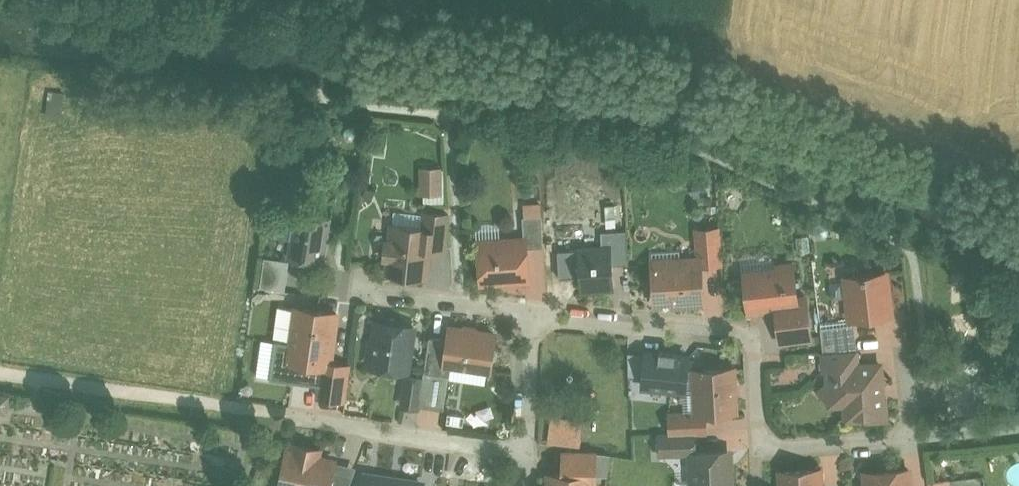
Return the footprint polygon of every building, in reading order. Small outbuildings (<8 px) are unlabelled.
[(317,211),(309,210),(304,213),(304,215),(297,214),(291,258),(322,262),(328,219),(320,218),(321,216),(317,211)] [(449,215),(424,212),(422,229),(431,230),(429,249),(446,250),(449,215)] [(542,215),(523,217),(524,240),(526,240),(526,248),(544,247),(542,215)] [(422,229),(393,225),(391,242),(386,242),(385,258),(390,259),(388,273),(426,277),(429,249),(431,230),(422,229)] [(719,229),(697,231),(699,258),(701,258),(701,264),(721,263),(719,229)] [(627,230),(602,231),(603,248),(612,248),(613,265),(629,264),(627,230)] [(498,245),(480,247),(480,248),(477,250),(476,252),(475,254),(474,257),(475,259),(476,261),(477,263),(479,264),(481,265),(482,283),(528,280),(526,248),(526,240),(524,240),(498,241),(498,245)] [(603,248),(578,250),(579,262),(577,265),(577,274),(580,276),(581,289),(585,293),(598,292),(601,288),(615,287),(613,265),(612,248),(603,248)] [(680,267),(653,268),(656,301),(672,300),(672,305),(685,304),(685,299),(704,298),(701,264),(701,258),(699,258),(680,260),(680,267)] [(793,265),(745,270),(750,310),(778,307),(798,304),(797,299),(793,265)] [(886,273),(847,277),(852,319),(891,315),(886,273)] [(798,304),(778,307),(782,341),(810,338),(805,298),(797,299),(798,304)] [(337,313),(295,308),(288,361),(322,366),(330,367),(330,363),(337,313)] [(388,318),(383,322),(377,322),(371,365),(408,371),(414,327),(401,325),(396,319),(388,318)] [(854,325),(821,328),(824,352),(858,350),(854,325)] [(495,334),(451,327),(449,340),(446,364),(452,365),(490,371),(491,364),(495,361),(495,356),(492,352),(495,334)] [(449,340),(430,337),(425,373),(450,376),(452,365),(446,364),(449,340)] [(824,352),(822,352),(823,365),(823,369),(829,369),(830,380),(818,392),(830,404),(846,403),(854,409),(854,418),(868,417),(868,420),(887,419),(886,400),(883,401),(882,385),(884,382),(884,377),(881,375),(880,364),(871,365),(858,366),(858,350),(824,352)] [(679,401),(679,358),(604,359),(604,388),(621,388),(621,402),(679,401)] [(350,366),(330,363),(330,367),(322,366),(318,397),(345,401),(350,366)] [(734,369),(696,370),(698,413),(706,412),(735,411),(734,369)] [(424,378),(406,376),(404,387),(422,390),(424,378)] [(0,395),(0,412),(6,413),(9,397),(0,395)] [(698,413),(670,414),(671,434),(695,433),(707,433),(706,412),(698,413)] [(671,434),(659,435),(660,455),(686,454),(686,448),(695,448),(695,433),(671,434)] [(300,446),(300,450),(294,454),(288,452),(280,485),(330,485),(335,462),(319,459),(315,453),(316,450),(300,446)] [(691,453),(693,485),(732,485),(731,475),(729,475),(728,451),(691,453)] [(596,453),(564,452),(563,475),(592,476),(592,477),(595,477),(596,453)] [(362,468),(359,485),(434,485),(435,480),(362,468)] [(780,472),(781,485),(822,485),(821,470),(780,472)] [(865,473),(866,485),(910,485),(909,470),(865,473)] [(550,475),(550,485),(592,485),(592,477),(592,476),(563,475),(550,475)]
